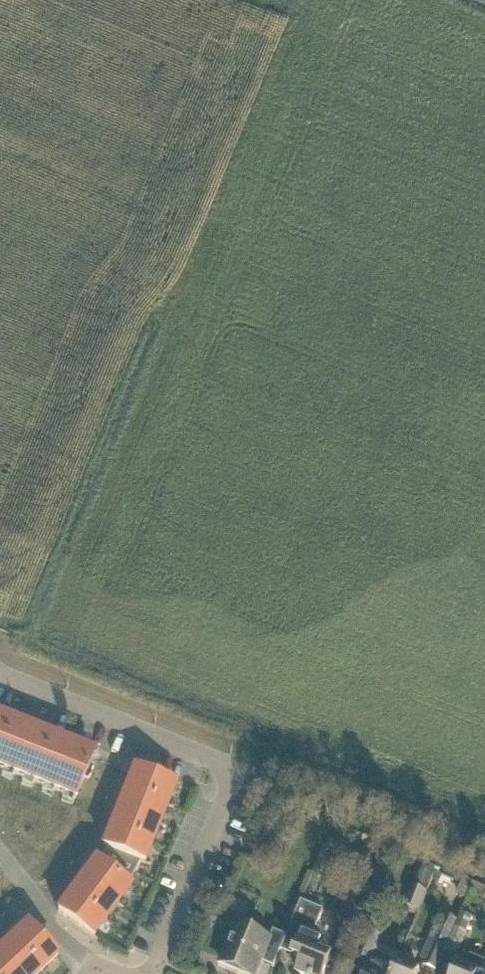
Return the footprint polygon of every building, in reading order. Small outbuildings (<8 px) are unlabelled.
[(76,798),(92,757),(0,720),(0,768),(76,798)] [(127,788),(168,804),(176,785),(135,769),(127,788)] [(160,823),(168,804),(127,788),(119,808),(160,823)] [(112,827),(153,843),(160,823),(119,808),(112,827)] [(145,862),(153,843),(112,827),(104,846),(108,848),(141,861),(145,862)] [(108,848),(99,863),(128,884),(141,861),(108,848)] [(131,887),(99,863),(96,860),(84,877),(119,903),(131,887)] [(71,894),(107,920),(119,903),(84,877),(71,894)] [(420,911),(427,893),(414,888),(407,906),(420,911)] [(107,920),(71,894),(59,911),(94,937),(107,920)] [(286,939),(298,944),(293,957),(302,960),(297,972),(301,973),(324,973),(331,958),(319,953),(324,941),(313,937),(323,911),(301,902),(286,939)] [(459,920),(445,953),(457,959),(474,918),(462,913),(459,920)] [(438,970),(445,953),(459,920),(446,914),(424,964),(438,970)] [(389,927),(374,920),(358,958),(372,965),(377,953),(379,953),(389,927)] [(12,939),(42,971),(58,957),(28,925),(12,939)] [(221,963),(246,973),(256,973),(261,963),(273,968),(286,937),(274,932),(269,943),(235,929),(221,963)] [(42,971),(12,939),(0,951),(0,956),(17,973),(40,973),(42,971)] [(393,973),(398,961),(379,953),(377,953),(372,965),(368,973),(393,973)] [(393,973),(421,973),(422,971),(410,966),(413,957),(402,953),(398,961),(393,973)] [(482,972),(484,963),(484,961),(472,955),(461,961),(455,973),(481,973),(482,972)] [(0,956),(0,973),(17,973),(0,956)]
